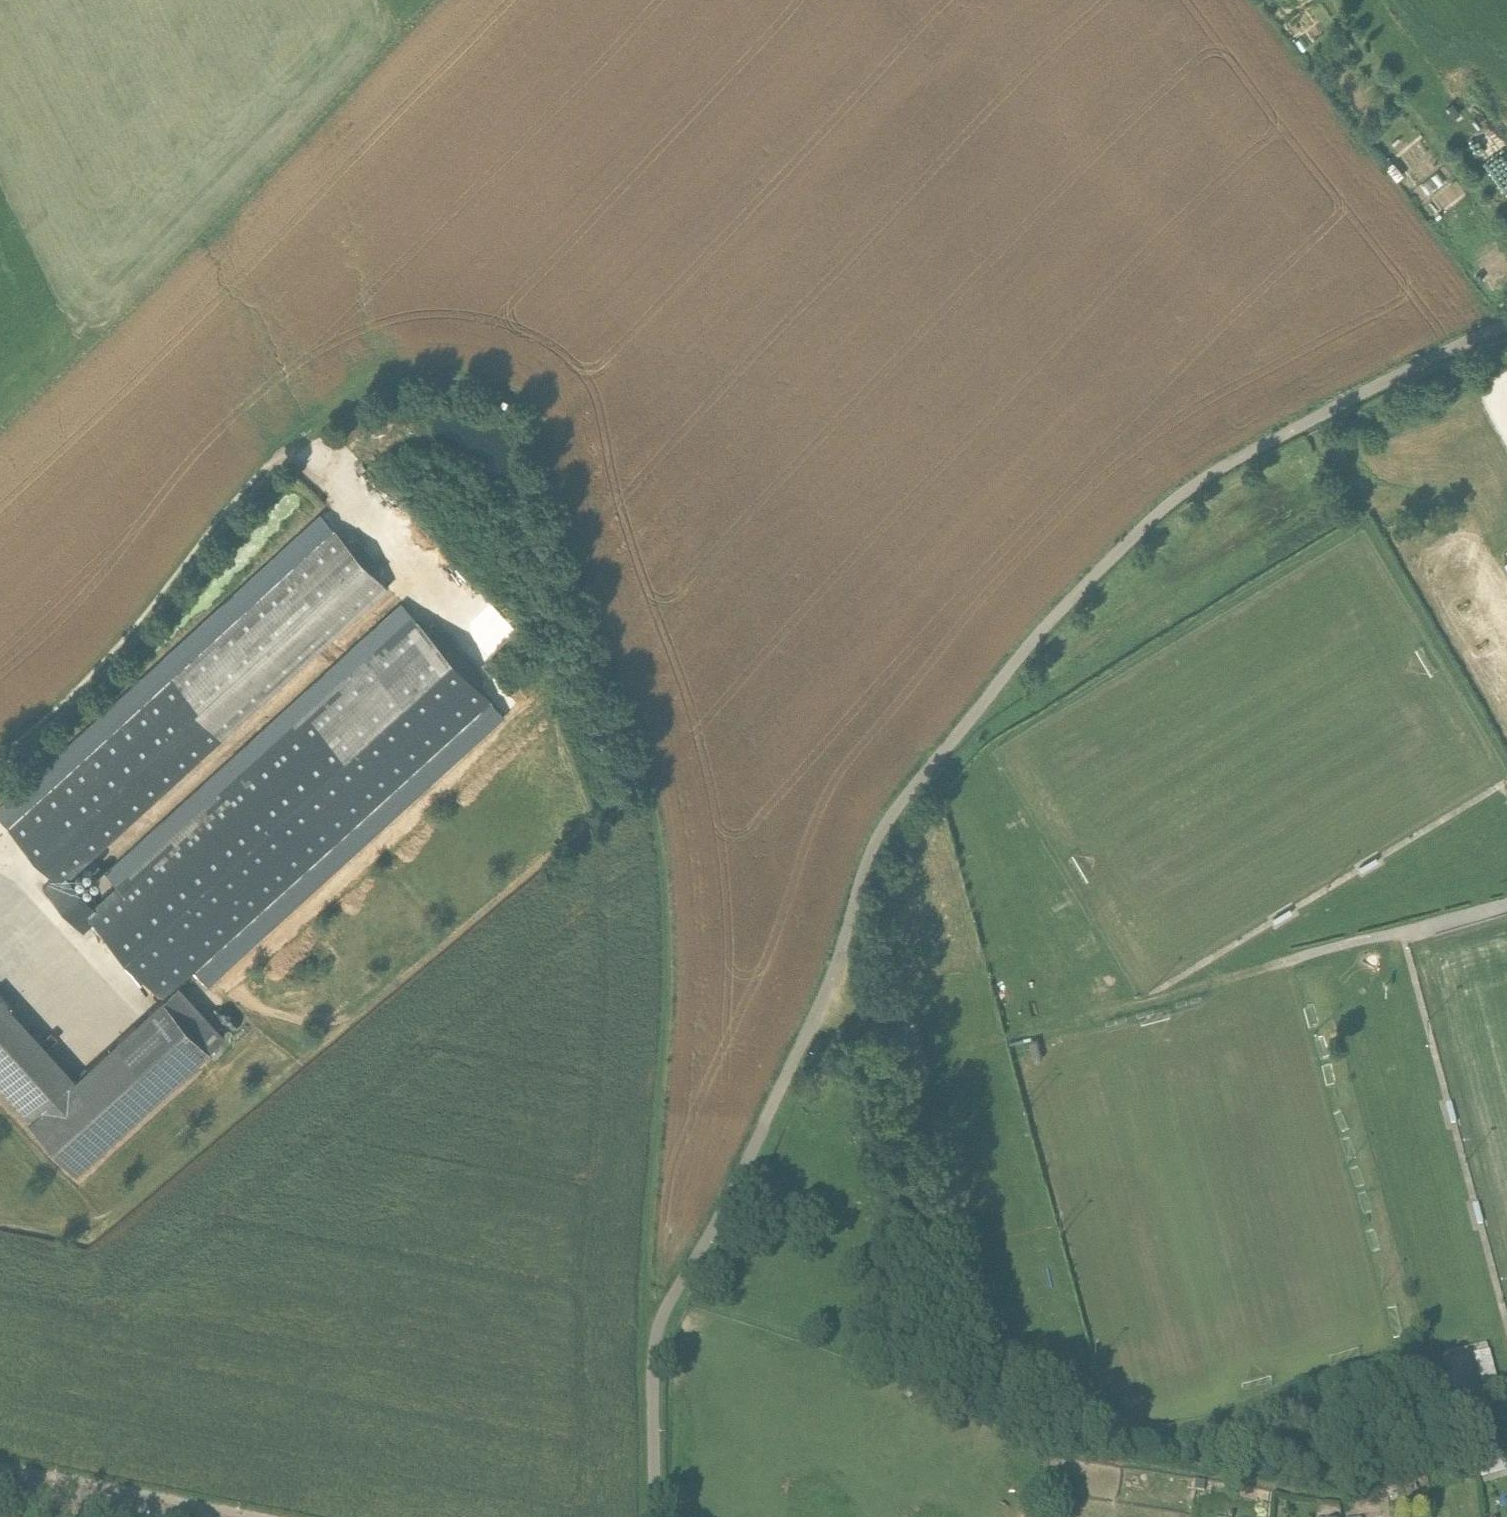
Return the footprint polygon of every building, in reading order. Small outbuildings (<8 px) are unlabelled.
[(1388,169),(1397,180),(1404,175),(1395,163),(1388,169)] [(69,879),(76,873),(383,578),(334,529),(9,828),(55,877),(43,888),(84,932),(95,922),(165,998),(302,873),(490,696),(397,615),(132,873),(94,907),(69,879)] [(1379,862),(1376,857),(1359,867),(1362,872),(1379,862)] [(1292,913),(1289,909),(1273,918),(1275,923),(1292,913)] [(12,1007),(0,994),(0,1018),(12,1007)] [(165,998),(120,1039),(167,1090),(211,1049),(165,998)] [(77,1078),(30,1121),(77,1172),(167,1090),(120,1039),(77,1078)] [(1456,1121),(1451,1102),(1445,1103),(1451,1123),(1456,1121)] [(1483,1222),(1477,1202),(1472,1204),(1477,1223),(1483,1222)] [(1483,1389),(1497,1385),(1487,1348),(1473,1352),(1483,1389)] [(1475,1459),(1479,1476),(1506,1469),(1502,1452),(1475,1459)]
